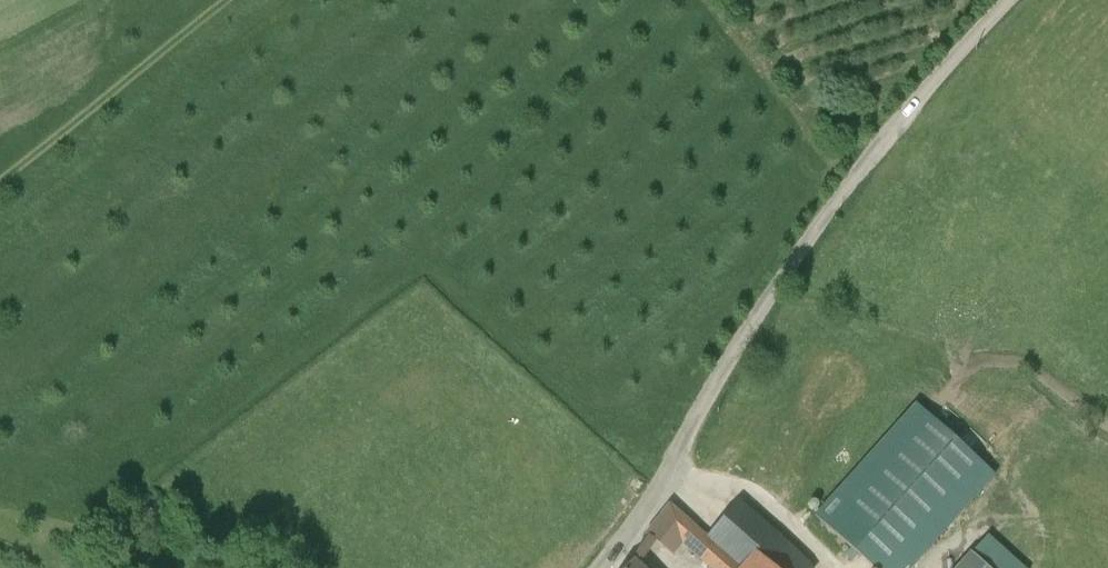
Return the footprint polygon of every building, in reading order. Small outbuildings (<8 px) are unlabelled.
[(814,515),(850,548),(844,555),(851,562),(857,555),(872,567),(913,567),(996,476),(915,404),(814,515)] [(656,542),(673,556),(682,544),(708,567),(813,567),(739,501),(708,535),(669,504),(646,533),(649,536),(656,542)] [(956,567),(1024,567),(988,535),(972,553),(970,552),(956,567)] [(656,542),(649,536),(638,552),(645,557),(656,542)]
